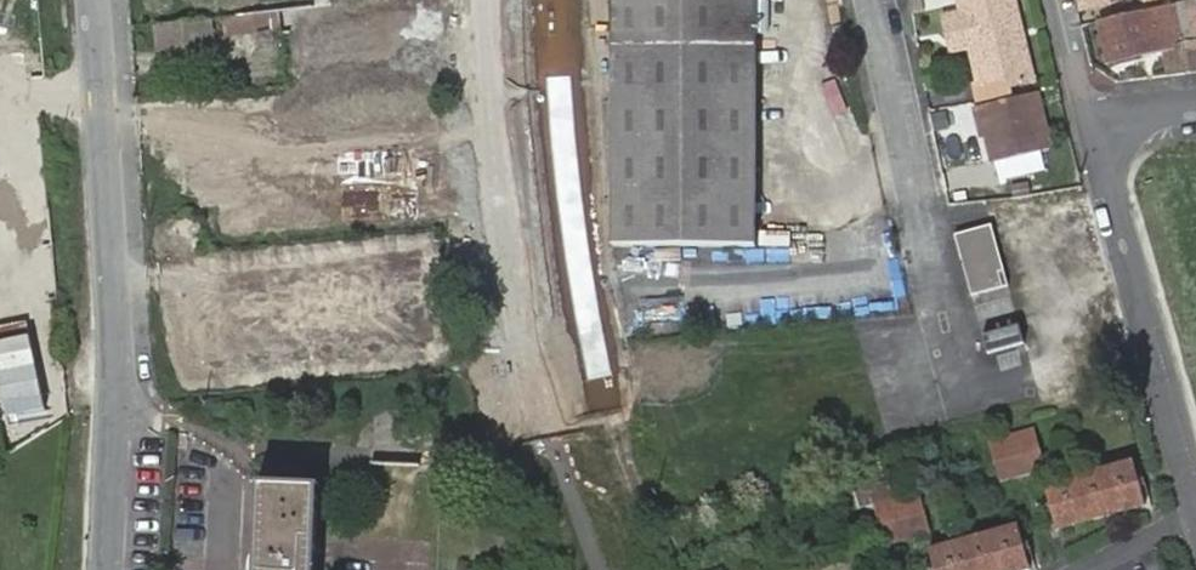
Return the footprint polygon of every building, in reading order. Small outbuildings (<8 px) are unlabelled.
[(5,84),(9,118),(35,115),(30,74),(42,72),(37,25),(17,27),(14,0),(0,2),(0,84),(5,84)] [(329,5),(329,0),(224,0),(226,36),(315,32),(314,6),(329,5)] [(616,250),(759,252),(759,0),(616,0),(616,250)] [(913,11),(925,8),(923,0),(911,0),(913,11)] [(965,1),(966,7),(972,35),(1021,25),(1016,0),(964,0),(965,1)] [(1082,10),(1112,4),(1111,0),(1080,0),(1082,10)] [(1103,19),(1112,59),(1163,47),(1195,39),(1195,6),(1194,0),(1183,0),(1103,19)] [(966,7),(947,12),(953,39),(972,35),(966,7)] [(384,12),(316,13),(317,69),(384,68),(384,12)] [(151,19),(151,53),(211,53),(211,20),(151,19)] [(972,35),(975,48),(982,85),(976,86),(978,101),(1015,93),(1014,85),(1034,80),(1021,25),(972,35)] [(972,35),(953,39),(956,52),(975,48),(972,35)] [(1163,47),(1169,73),(1195,70),(1195,39),(1163,47)] [(1040,91),(981,105),(990,137),(997,136),(1003,162),(1005,162),(1010,176),(1046,168),(1043,153),(1056,149),(1040,91)] [(52,247),(45,206),(25,209),(10,131),(0,133),(0,256),(52,247)] [(1010,287),(995,225),(958,234),(973,296),(1010,287)] [(191,360),(428,339),(421,267),(185,288),(191,360)] [(986,335),(991,353),(1027,345),(1023,326),(986,335)] [(0,352),(0,431),(4,449),(37,442),(47,436),(28,346),(0,352)] [(1036,429),(993,438),(1001,475),(1045,465),(1036,429)] [(1137,458),(1047,479),(1059,523),(1149,502),(1137,458)] [(857,504),(877,498),(886,539),(929,528),(919,488),(892,494),(888,477),(853,487),(857,504)] [(249,569),(309,569),(311,483),(252,482),(249,569)] [(932,543),(939,569),(1005,569),(1032,563),(1020,521),(932,543)]
